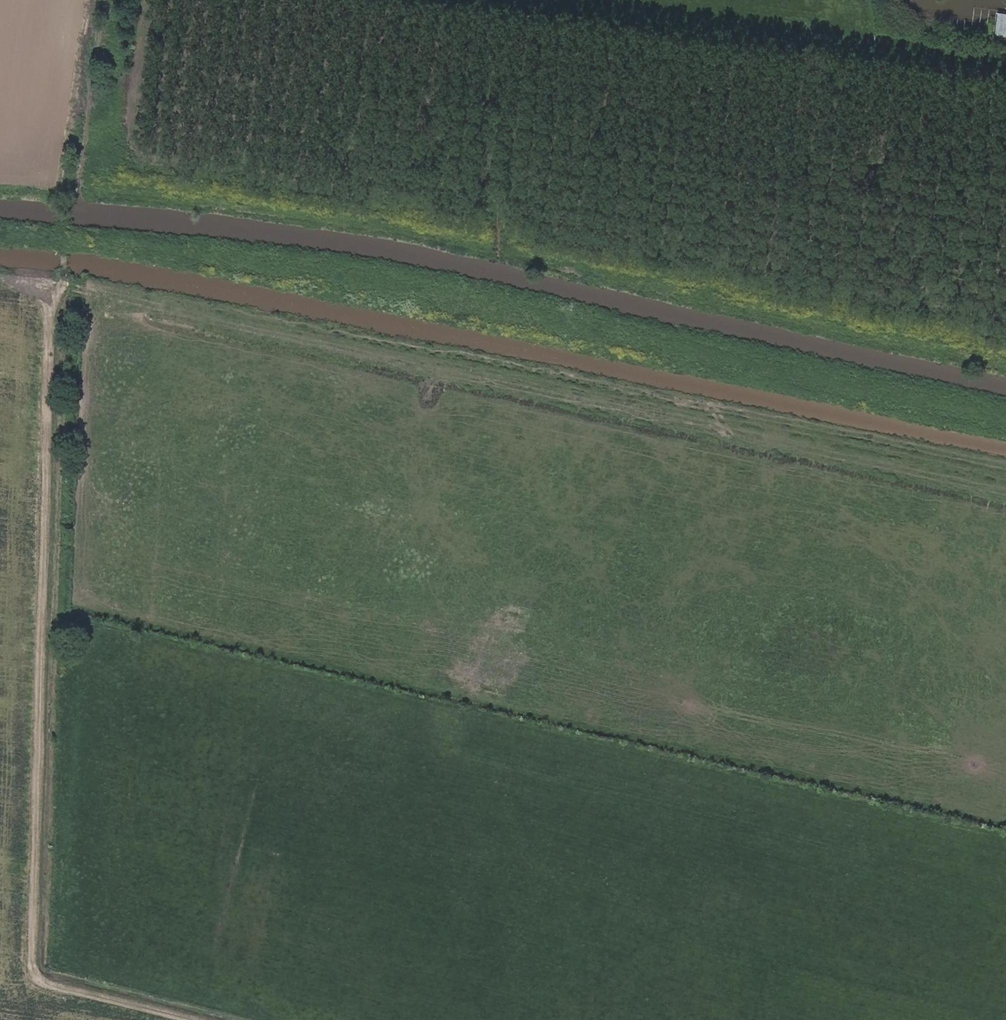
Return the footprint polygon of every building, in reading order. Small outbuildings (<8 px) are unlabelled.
[(997,14),(994,35),(1005,36),(1005,15),(997,14)]
